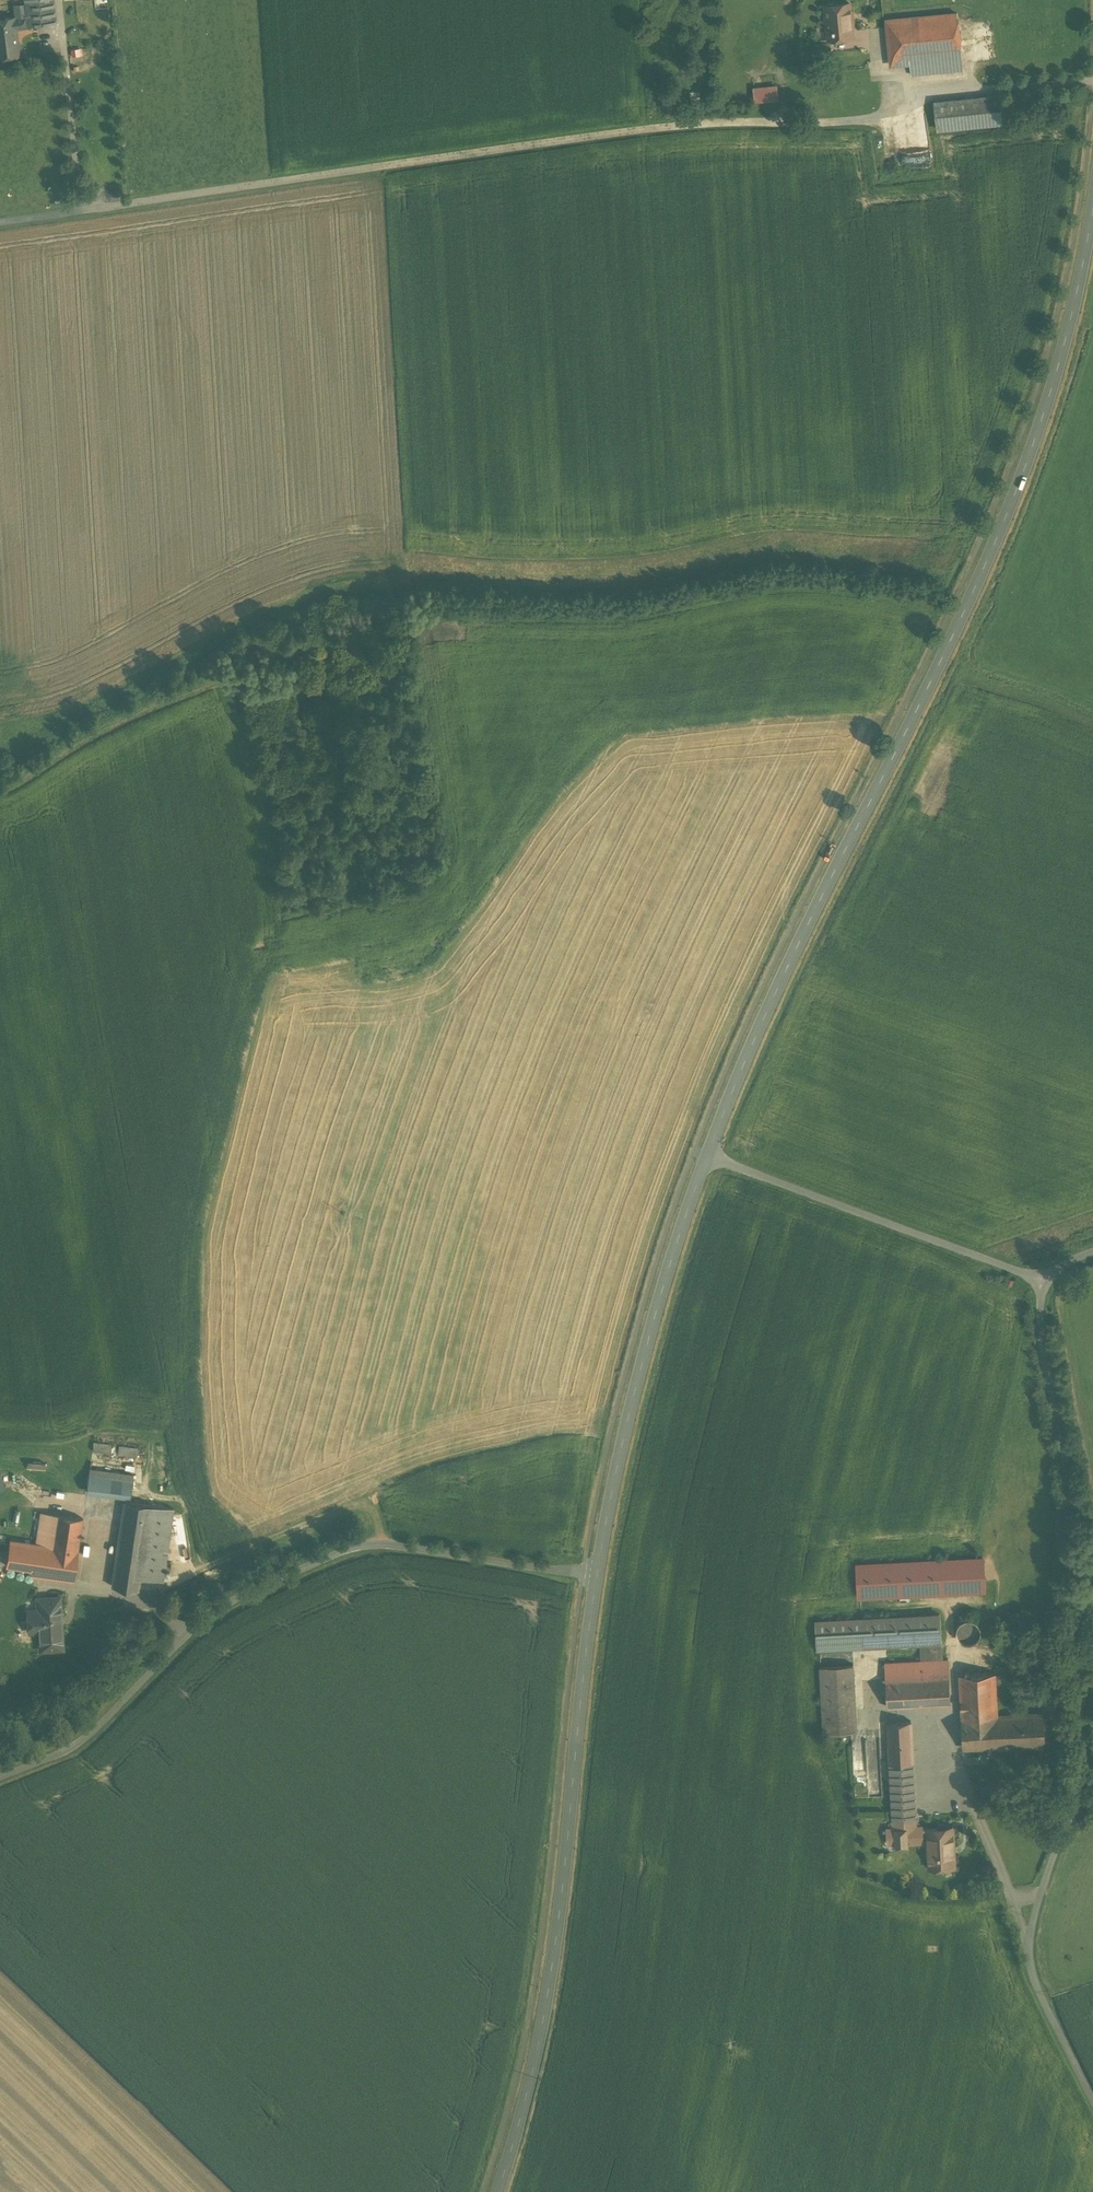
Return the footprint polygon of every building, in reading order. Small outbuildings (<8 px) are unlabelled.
[(28,26),(56,23),(53,0),(25,0),(25,4),(28,26)] [(829,4),(827,5),(828,15),(825,17),(825,26),(829,28),(830,40),(853,38),(850,3),(838,4),(836,2),(829,3),(829,4)] [(14,17),(15,28),(28,26),(25,4),(14,5),(16,17),(14,17)] [(957,13),(886,20),(890,59),(910,57),(911,74),(963,69),(957,13)] [(0,18),(0,56),(20,53),(19,46),(17,46),(15,28),(14,17),(0,18)] [(783,83),(758,84),(759,100),(784,99),(783,83)] [(1001,95),(935,102),(938,129),(1003,122),(1001,95)] [(899,135),(900,155),(920,155),(932,155),(931,134),(899,135)] [(1082,323),(1085,309),(1079,307),(1076,322),(1082,323)] [(112,1445),(94,1442),(92,1450),(111,1452),(112,1445)] [(137,1448),(119,1446),(118,1454),(136,1456),(137,1448)] [(134,1467),(91,1461),(86,1492),(130,1498),(134,1467)] [(173,1508),(125,1501),(112,1585),(138,1589),(140,1577),(162,1580),(173,1508)] [(37,1543),(10,1540),(6,1565),(34,1569),(33,1574),(73,1580),(83,1518),(41,1512),(37,1543)] [(983,1557),(943,1560),(945,1592),(985,1590),(983,1557)] [(943,1560),(856,1564),(858,1597),(945,1592),(943,1560)] [(60,1596),(37,1598),(37,1608),(29,1609),(30,1632),(39,1631),(40,1650),(63,1649),(60,1596)] [(939,1615),(817,1621),(818,1648),(921,1643),(922,1659),(885,1661),(888,1706),(950,1703),(948,1659),(941,1659),(939,1615)] [(972,1620),(969,1620),(965,1622),(962,1625),(961,1628),(961,1632),(962,1636),(965,1640),(968,1642),(974,1643),(978,1642),(981,1639),(983,1637),(984,1633),(984,1629),(983,1625),(980,1622),(976,1620),(972,1620)] [(853,1664),(820,1666),(824,1732),(857,1731),(853,1664)] [(995,1673),(960,1675),(964,1747),(998,1746),(998,1749),(1022,1748),(1022,1744),(1045,1743),(1043,1714),(997,1716),(995,1673)] [(910,1720),(888,1722),(893,1818),(914,1817),(916,1817),(910,1720)] [(922,1834),(928,1834),(928,1828),(915,1828),(914,1817),(893,1818),(894,1828),(887,1828),(888,1840),(895,1840),(896,1845),(908,1845),(907,1842),(923,1841),(922,1834)] [(952,1826),(928,1827),(928,1828),(928,1834),(929,1843),(927,1844),(927,1854),(929,1855),(930,1867),(933,1869),(942,1869),(944,1866),(954,1865),(952,1826)]
